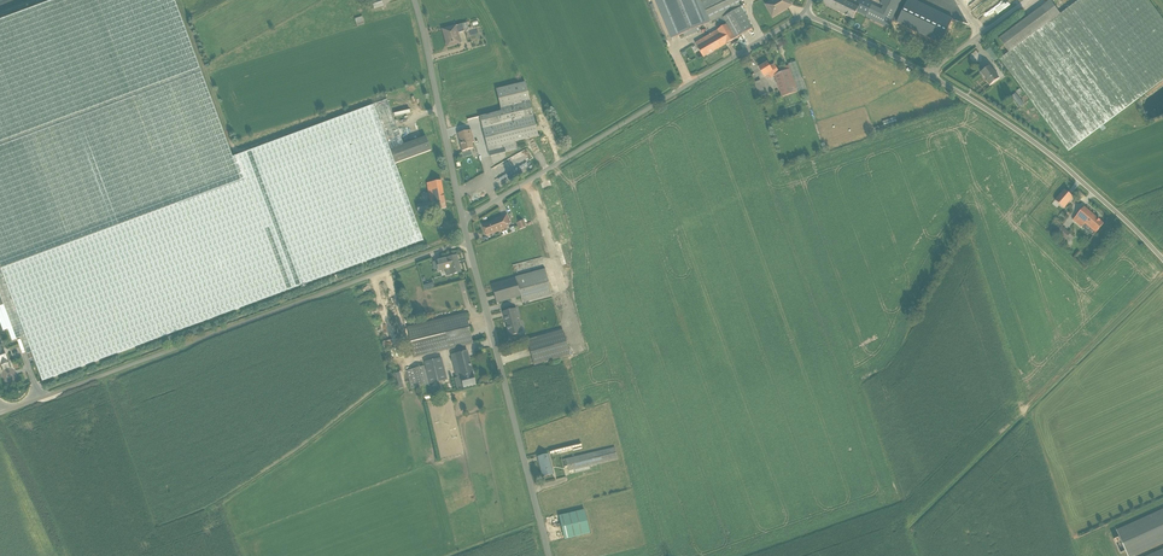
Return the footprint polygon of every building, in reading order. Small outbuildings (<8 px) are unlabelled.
[(0,19),(0,298),(15,338),(19,336),(28,360),(33,358),(41,380),(423,241),(394,163),(372,104),(232,155),(175,0),(51,0),(0,19)] [(742,6),(740,0),(655,0),(672,38),(742,6)] [(792,6),(788,0),(772,0),(764,5),(772,18),(792,6)] [(853,20),(856,12),(864,16),(869,6),(861,2),(858,8),(846,3),(847,0),(824,0),(822,5),(853,20)] [(902,0),(883,0),(880,5),(884,7),(896,12),(902,0)] [(1003,14),(1014,7),(1009,0),(993,0),(1003,14)] [(1061,14),(1010,52),(1000,59),(1067,150),(1162,79),(1162,21),(1148,0),(1080,0),(1061,14)] [(1008,52),(1060,13),(1051,1),(999,39),(1008,52)] [(896,12),(884,7),(882,10),(872,5),(866,18),(889,28),(896,12)] [(705,57),(753,28),(742,9),(717,20),(720,27),(725,26),(696,44),(705,57)] [(363,22),(364,25),(368,24),(365,17),(357,20),(358,24),(363,22)] [(445,47),(460,44),(455,26),(441,30),(445,47)] [(782,97),(806,90),(796,62),(778,70),(775,64),(770,67),(767,64),(760,68),(765,77),(769,75),(772,79),(775,77),(782,97)] [(989,87),(999,79),(989,67),(979,75),(989,87)] [(756,84),(762,98),(769,95),(763,81),(756,84)] [(519,143),(541,138),(529,83),(485,93),(484,87),(477,89),(477,90),(448,96),(456,129),(473,125),(477,146),(488,144),(491,157),(521,151),(519,143)] [(1018,104),(1023,101),(1019,94),(1014,97),(1018,104)] [(460,152),(473,149),(469,131),(456,134),(460,152)] [(530,151),(492,169),(496,179),(535,161),(530,151)] [(416,213),(444,208),(440,181),(425,183),(428,202),(415,204),(416,213)] [(1058,201),(1068,210),(1076,200),(1066,191),(1058,201)] [(1093,237),(1104,225),(1083,207),(1072,220),(1093,237)] [(511,226),(506,214),(480,225),(485,237),(511,226)] [(527,222),(520,223),(521,231),(528,230),(527,222)] [(1063,228),(1059,234),(1069,240),(1073,234),(1063,228)] [(449,276),(460,273),(455,255),(434,261),(436,272),(447,269),(449,276)] [(494,283),(498,304),(523,298),(524,305),(555,298),(548,271),(494,283)] [(507,335),(520,332),(514,307),(501,310),(507,335)] [(410,327),(416,358),(476,346),(469,315),(410,327)] [(535,365),(572,358),(567,332),(530,339),(535,365)] [(455,389),(474,384),(466,350),(449,354),(455,377),(452,378),(455,389)] [(406,372),(411,387),(447,377),(441,357),(424,362),(426,366),(406,372)] [(398,374),(400,390),(407,389),(404,373),(398,374)] [(575,450),(584,448),(583,442),(551,448),(552,456),(576,451),(575,450)] [(565,457),(568,470),(616,458),(613,446),(565,457)] [(541,476),(552,474),(547,452),(536,455),(541,476)] [(558,515),(563,537),(590,531),(584,509),(558,515)] [(1116,530),(1128,555),(1133,555),(1162,542),(1162,509),(1116,530)]
